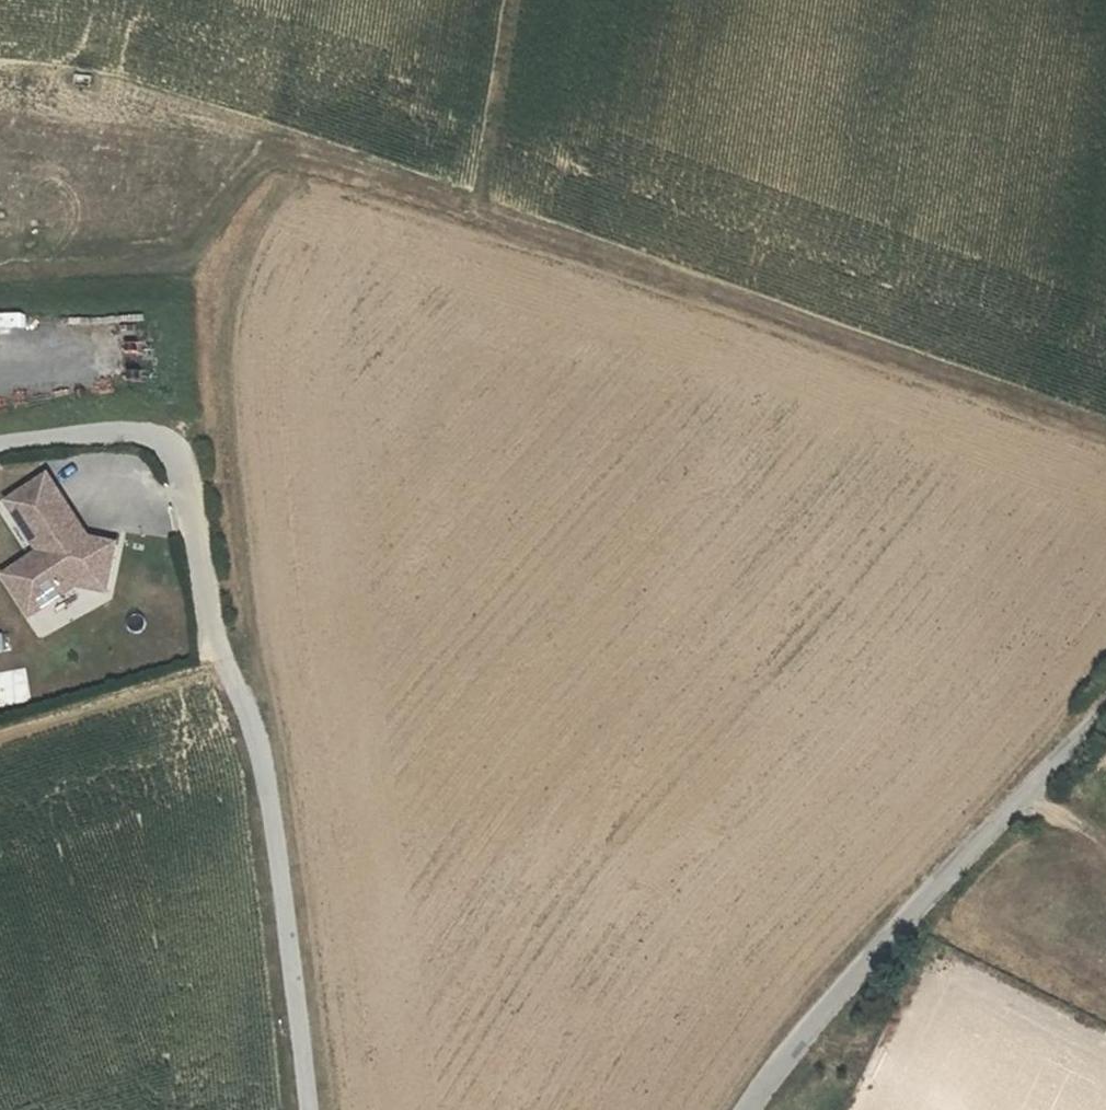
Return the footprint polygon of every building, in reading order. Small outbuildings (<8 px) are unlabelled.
[(32,624),(125,573),(105,536),(95,542),(56,470),(6,498),(37,554),(4,573),(32,624)]
